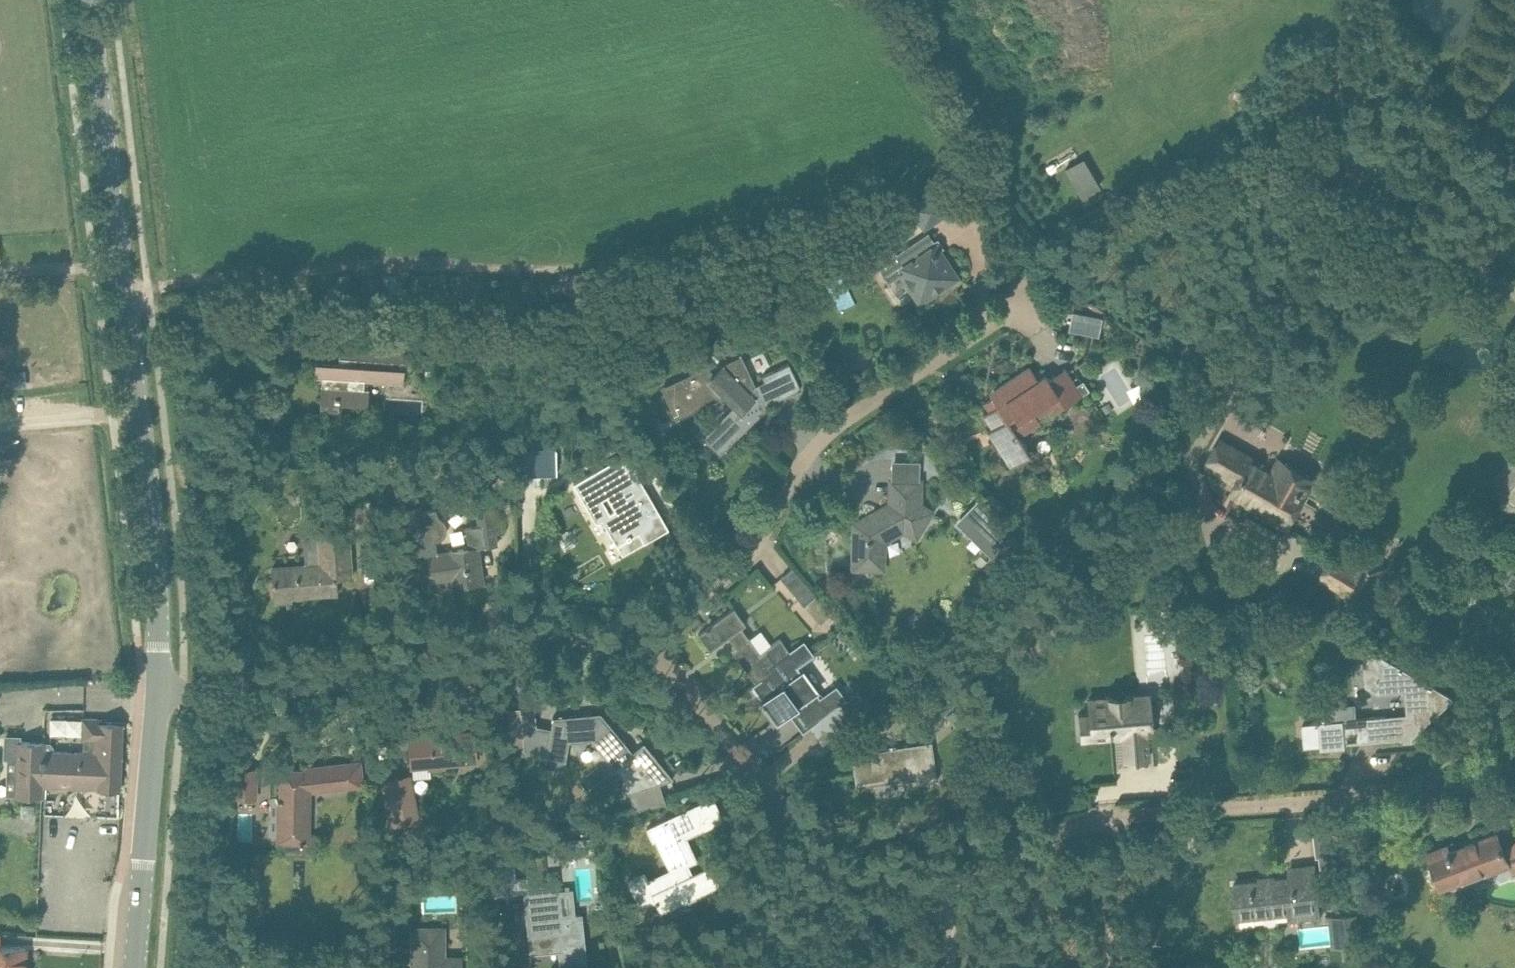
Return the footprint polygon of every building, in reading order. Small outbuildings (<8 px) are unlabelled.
[(1090,154),(1068,166),(1083,195),(1105,183),(1090,154)] [(909,206),(923,228),(950,210),(936,189),(909,206)] [(944,247),(938,238),(934,240),(928,232),(897,252),(890,243),(870,256),(888,283),(901,274),(920,302),(958,277),(940,249),(944,247)] [(1081,314),(1078,333),(1097,337),(1100,317),(1081,314)] [(340,355),(348,355),(347,364),(316,362),(315,377),(323,377),(321,408),(339,409),(339,401),(369,403),(370,388),(364,388),(364,380),(404,383),(406,344),(341,340),(340,355)] [(707,364),(661,385),(677,418),(678,418),(677,416),(725,394),(733,403),(736,407),(715,428),(730,444),(736,438),(753,421),(750,419),(755,414),(767,408),(764,403),(801,386),(790,362),(762,375),(765,380),(756,385),(741,354),(722,363),(722,364),(714,372),(707,364)] [(424,361),(423,378),(433,378),(434,362),(424,361)] [(990,410),(984,414),(993,428),(988,431),(1011,466),(1028,455),(1030,454),(1018,436),(1041,422),(1038,417),(1033,409),(1050,399),(1055,406),(1057,411),(1082,395),(1089,390),(1083,380),(1076,385),(1072,379),(1067,372),(1065,368),(1049,378),(1046,374),(1038,379),(1030,366),(997,388),(1000,392),(984,402),(990,410)] [(1225,441),(1211,466),(1236,480),(1243,484),(1240,490),(1266,505),(1262,511),(1288,526),(1306,493),(1316,477),(1281,458),(1275,469),(1225,441)] [(556,448),(515,449),(515,474),(539,474),(556,473),(556,448)] [(616,542),(637,529),(644,541),(668,527),(663,517),(634,468),(625,452),(606,464),(583,477),(574,482),(583,497),(597,521),(602,517),(616,542)] [(855,523),(855,539),(862,539),(862,570),(885,570),(886,542),(904,532),(917,541),(933,513),(919,505),(920,480),(920,460),(910,460),(910,480),(892,480),(891,496),(892,496),(894,502),(896,507),(879,516),(877,511),(855,523)] [(505,461),(494,462),(494,472),(506,471),(505,461)] [(208,465),(210,477),(221,475),(220,464),(208,465)] [(1015,534),(978,498),(965,511),(1003,548),(1015,534)] [(417,549),(422,580),(424,580),(453,576),(454,586),(482,582),(477,547),(483,546),(483,547),(497,545),(495,532),(500,531),(495,500),(477,503),(480,524),(465,526),(468,546),(449,549),(449,550),(437,552),(435,540),(438,539),(441,537),(443,535),(445,533),(446,528),(446,525),(444,522),(442,519),(439,517),(437,514),(436,507),(421,510),(421,505),(405,507),(411,550),(417,549)] [(337,593),(336,576),(353,575),(349,526),(316,528),(316,535),(303,536),(305,564),(273,566),(275,602),(291,601),(291,596),(337,593)] [(360,534),(361,559),(374,558),(372,534),(360,534)] [(1340,590),(1340,592),(1365,606),(1388,566),(1363,551),(1356,564),(1333,551),(1318,577),(1340,590)] [(781,577),(794,592),(804,604),(816,594),(793,567),(781,577)] [(746,624),(734,607),(698,633),(710,650),(729,636),(737,647),(733,650),(755,681),(773,669),(770,665),(789,651),(789,650),(780,638),(760,652),(742,627),(746,624)] [(770,665),(773,669),(755,681),(755,682),(755,683),(758,681),(767,694),(760,699),(776,721),(805,701),(818,720),(840,703),(847,698),(836,684),(816,699),(813,695),(817,692),(816,691),(815,691),(801,672),(802,671),(801,670),(796,673),(793,668),(813,654),(813,655),(814,654),(804,639),(789,650),(789,651),(770,665)] [(1319,720),(1301,722),(1303,743),(1321,742),(1321,749),(1346,746),(1346,743),(1405,738),(1405,736),(1415,735),(1422,728),(1422,724),(1427,724),(1455,698),(1438,687),(1373,649),(1364,665),(1366,685),(1378,692),(1401,690),(1405,693),(1407,714),(1407,718),(1384,720),(1384,716),(1356,718),(1355,703),(1318,706),(1319,720)] [(866,720),(871,714),(855,692),(846,700),(855,710),(866,720)] [(944,692),(926,708),(937,720),(954,704),(944,692)] [(1089,697),(1090,712),(1078,713),(1080,739),(1122,735),(1124,759),(1149,757),(1147,733),(1152,733),(1148,692),(1089,697)] [(945,714),(954,724),(970,710),(960,700),(945,714)] [(818,720),(816,721),(829,738),(853,720),(840,703),(818,720)] [(626,782),(625,791),(674,778),(644,742),(633,751),(601,711),(553,716),(551,729),(537,726),(535,706),(520,707),(522,727),(524,752),(546,756),(545,759),(545,765),(564,769),(570,744),(570,740),(591,738),(592,740),(609,762),(608,764),(615,772),(617,771),(626,782)] [(21,735),(4,734),(3,758),(17,759),(16,795),(42,796),(42,785),(58,786),(58,783),(98,784),(98,788),(120,789),(122,722),(98,721),(98,718),(83,718),(82,739),(97,740),(96,752),(44,750),(44,741),(20,740),(21,735)] [(920,742),(914,730),(898,739),(899,746),(897,746),(897,747),(876,750),(864,748),(863,752),(853,754),(853,752),(851,753),(856,787),(858,787),(857,786),(877,783),(877,779),(894,777),(894,782),(916,778),(917,781),(916,782),(916,783),(938,780),(932,741),(920,742)] [(410,737),(412,767),(430,765),(430,770),(442,769),(441,762),(476,760),(475,756),(480,756),(479,741),(474,742),(473,732),(410,737)] [(279,800),(279,824),(278,842),(282,842),(281,850),(313,851),(319,845),(319,834),(311,833),(311,789),(349,784),(346,763),(300,768),(300,770),(282,770),(281,797),(276,797),(276,800),(279,800)] [(234,797),(256,798),(257,768),(235,767),(234,797)] [(410,773),(382,778),(389,818),(390,826),(418,821),(417,814),(410,773)] [(635,874),(627,878),(641,909),(657,901),(661,910),(718,883),(710,866),(691,875),(686,864),(696,859),(685,836),(704,828),(694,806),(689,808),(649,827),(669,868),(647,878),(644,870),(635,874)] [(1508,862),(1497,833),(1451,850),(1449,845),(1429,852),(1442,886),(1487,869),(1487,870),(1508,862)] [(514,877),(513,863),(483,866),(484,874),(486,894),(516,891),(516,890),(525,889),(531,952),(532,952),(532,948),(562,945),(564,962),(561,962),(561,963),(586,961),(584,942),(582,918),(581,913),(562,915),(555,873),(514,877)] [(1234,884),(1237,916),(1290,910),(1291,918),(1320,915),(1314,865),(1290,868),(1291,878),(1234,884)] [(1354,938),(1352,912),(1335,913),(1336,939),(1354,938)] [(460,957),(441,957),(441,931),(415,931),(414,967),(459,967),(460,957)] [(24,966),(26,947),(0,945),(0,967),(24,967),(24,966)]
